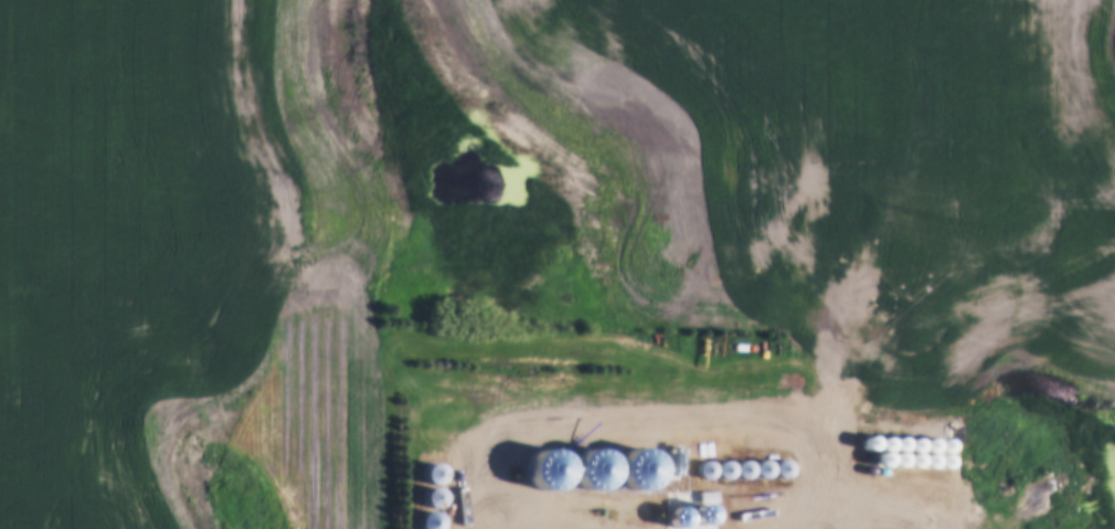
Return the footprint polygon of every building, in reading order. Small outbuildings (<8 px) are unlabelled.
[(872,409),(872,406),(870,404),(868,403),(864,404),(863,406),(862,409),(863,412),(864,413),(868,414),(870,413),(872,412),(872,409)] [(884,410),(883,408),(881,405),(879,404),(875,405),(874,408),(873,410),(874,413),(875,414),(879,415),(881,414),(883,413),(884,410)] [(894,411),(894,409),(892,406),(889,406),(886,406),(884,409),(884,411),(884,414),(886,416),(889,416),(892,416),(894,414),(894,411)] [(905,412),(904,410),(902,408),(900,406),(898,408),(895,410),(894,412),(895,415),(898,416),(900,417),(902,416),(904,415),(905,412)] [(918,413),(917,410),(915,408),(912,406),(909,408),(906,410),(905,413),(906,415),(909,419),(912,419),(915,419),(917,415),(918,413)] [(931,414),(931,411),(928,409),(925,408),(922,409),(920,411),(918,414),(920,416),(922,419),(925,420),(928,419),(931,416),(931,414)] [(892,435),(891,432),(889,429),(884,429),(881,429),(879,432),(878,435),(879,438),(881,441),(884,442),(889,441),(891,438),(892,435)] [(906,435),(905,432),(903,430),(900,429),(896,430),(893,432),(892,435),(893,438),(896,442),(900,442),(903,442),(905,438),(906,435)] [(922,435),(921,432),(917,430),(914,429),(911,430),(909,432),(907,435),(909,440),(911,442),(914,443),(917,442),(921,440),(922,435)] [(936,436),(935,433),(933,430),(930,429),(926,430),(924,433),(923,436),(924,440),(926,442),(930,443),(933,442),(935,440),(936,436)] [(648,446),(647,442),(645,440),(640,438),(637,440),(634,442),(634,446),(634,449),(637,453),(640,453),(645,453),(647,449),(648,446)] [(906,451),(905,447),(902,444),(899,443),(895,444),(893,447),(892,451),(893,454),(895,456),(899,457),(902,456),(905,454),(906,451)] [(936,451),(935,446),(933,444),(930,443),(926,444),(924,446),(923,451),(924,454),(926,456),(930,457),(933,456),(935,454),(936,451)] [(891,451),(890,447),(888,444),(884,444),(881,444),(878,447),(878,451),(878,454),(881,456),(884,457),(888,456),(890,454),(891,451)] [(921,451),(921,447),(917,444),(914,444),(911,444),(909,447),(907,451),(909,454),(911,456),(914,457),(917,456),(921,454),(921,451)] [(721,456),(720,452),(716,448),(712,446),(708,448),(704,452),(702,456),(704,461),(708,464),(712,465),(716,464),(720,461),(721,456)] [(740,456),(739,451),(735,447),(731,446),(726,447),(723,451),(722,456),(723,461),(726,464),(731,465),(735,464),(739,461),(740,456)] [(760,455),(758,451),(755,447),(751,446),(745,447),(742,451),(741,455),(742,461),(745,464),(751,465),(755,464),(758,461),(760,455)] [(778,456),(777,451),(774,447),(769,446),(765,447),(761,451),(760,456),(761,461),(765,464),(769,465),(774,464),(777,461),(778,456)] [(663,455),(662,452),(659,448),(656,447),(651,448),(649,452),(648,455),(649,458),(651,462),(656,463),(659,462),(662,458),(663,455)] [(682,456),(681,452),(678,448),(673,447),(669,448),(666,452),(663,456),(666,461),(669,464),(673,465),(678,464),(681,461),(682,456)] [(702,456),(700,452),(697,448),(692,447),(688,448),(684,452),(683,456),(684,461),(688,464),(692,465),(697,464),(700,461),(702,456)] [(618,457),(617,454),(614,451),(610,451),(607,451),(604,454),(603,457),(604,462),(607,464),(610,465),(614,464),(617,462),(618,457)] [(669,470),(669,467),(666,464),(662,463),(658,464),(656,467),(655,470),(656,474),(658,477),(662,478),(666,477),(669,474),(669,470)] [(541,475),(540,470),(537,468),(532,466),(528,468),(524,470),(523,475),(524,479),(528,483),(532,484),(537,483),(540,479),(541,475)] [(561,475),(560,470),(556,467),(552,466),(548,467),(544,470),(543,475),(544,479),(548,483),(552,484),(556,483),(560,479),(561,475)] [(580,475),(578,470),(575,467),(571,466),(566,467),(563,470),(562,475),(563,479),(566,483),(571,484),(575,483),(578,479),(580,475)] [(597,475),(596,470),(593,467),(588,466),(584,467),(581,470),(580,475),(581,479),(584,483),(588,484),(593,483),(596,479),(597,475)] [(615,475),(614,470),(610,467),(606,466),(602,467),(599,470),(597,475),(599,479),(602,483),(606,484),(610,483),(614,479),(615,475)] [(520,474),(519,470),(517,468),(513,467),(510,468),(508,470),(507,474),(508,477),(510,479),(513,480),(517,479),(519,477),(520,474)] [(429,484),(427,478),(424,474),(418,473),(413,474),(408,478),(407,484),(408,489),(413,494),(418,495),(424,494),(427,489),(429,484)] [(429,509),(427,504),(423,499),(417,497),(411,499),(406,504),(404,509),(406,516),(411,520),(417,522),(423,520),(427,516),(429,509)] [(619,507),(619,502),(616,500),(613,499),(608,500),(606,502),(605,507),(606,510),(608,512),(613,514),(616,512),(619,510),(619,507)]
